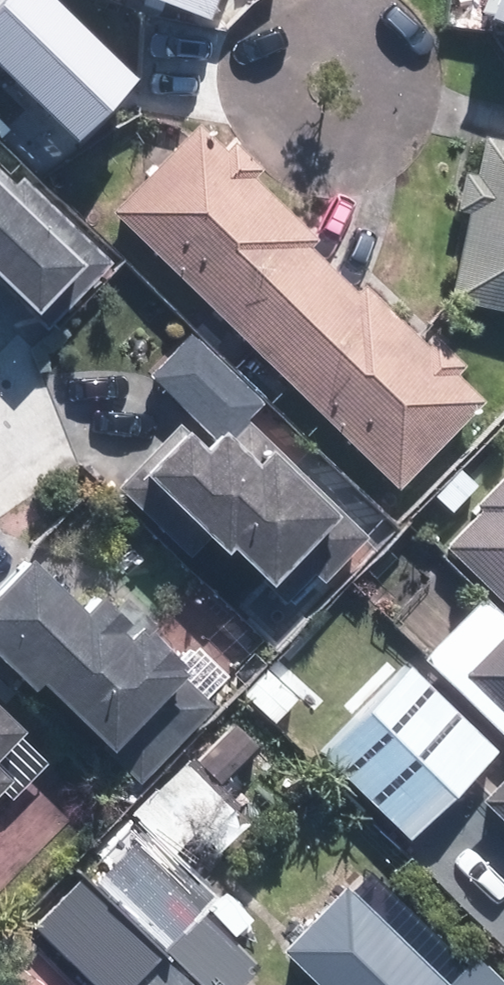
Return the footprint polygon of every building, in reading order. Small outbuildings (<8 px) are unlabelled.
[(119,120),(128,52),(104,50),(108,9),(46,2),(46,6),(19,3),(16,38),(3,37),(0,63),(0,107),(119,120)] [(113,213),(395,487),(481,399),(454,374),(462,365),(434,338),(427,347),(363,283),(355,291),(310,246),(317,238),(253,177),(260,168),(234,142),(228,148),(201,121),(113,213)] [(503,315),(503,145),(482,141),(474,179),(461,176),(453,214),(464,216),(446,303),(503,315)] [(36,309),(63,282),(79,297),(114,261),(24,174),(13,186),(0,173),(0,274),(36,309)] [(261,397),(194,334),(151,379),(218,442),(261,397)] [(208,577),(234,550),(302,614),(370,543),(249,428),(236,442),(227,434),(207,455),(182,431),(121,495),(208,577)] [(450,550),(503,601),(503,481),(482,505),(487,510),(450,550)] [(45,676),(115,744),(193,665),(120,594),(99,616),(36,554),(6,584),(0,590),(0,650),(36,685),(45,676)] [(485,600),(421,665),(503,748),(503,619),(485,600)] [(323,758),(412,845),(499,755),(411,669),(323,758)] [(23,724),(0,702),(0,749),(23,724)] [(13,774),(0,761),(0,788),(13,774)] [(478,808),(503,834),(503,782),(478,808)] [(149,828),(91,885),(167,962),(226,904),(149,828)] [(91,885),(39,936),(88,984),(144,984),(167,962),(91,885)] [(350,892),(288,956),(319,984),(448,984),(350,892)] [(482,965),(463,984),(502,984),(482,965)]
